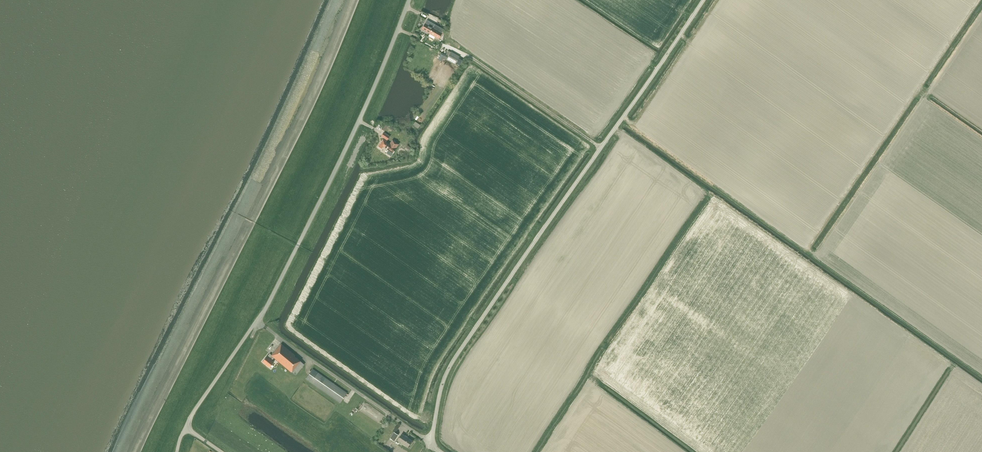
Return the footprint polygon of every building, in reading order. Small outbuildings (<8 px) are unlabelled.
[(430,14),(427,20),(435,24),(438,18),(430,14)] [(421,29),(439,39),(444,29),(435,24),(427,20),(421,29)] [(448,57),(457,62),(459,57),(450,52),(448,57)] [(387,141),(390,136),(382,131),(379,135),(387,141)] [(392,140),(389,144),(386,142),(386,141),(383,139),(378,146),(382,149),(384,146),(386,148),(388,150),(386,153),(391,157),(393,153),(396,149),(396,148),(399,144),(392,140)] [(267,356),(265,359),(263,361),(270,367),(274,362),(272,360),(274,357),(292,372),(295,375),(304,364),(294,356),(295,355),(281,344),(272,355),(270,354),(267,357),(267,356)] [(340,403),(347,393),(313,369),(306,379),(340,403)] [(398,435),(394,432),(390,438),(394,441),(398,435)] [(408,447),(412,440),(402,434),(398,440),(408,447)]
